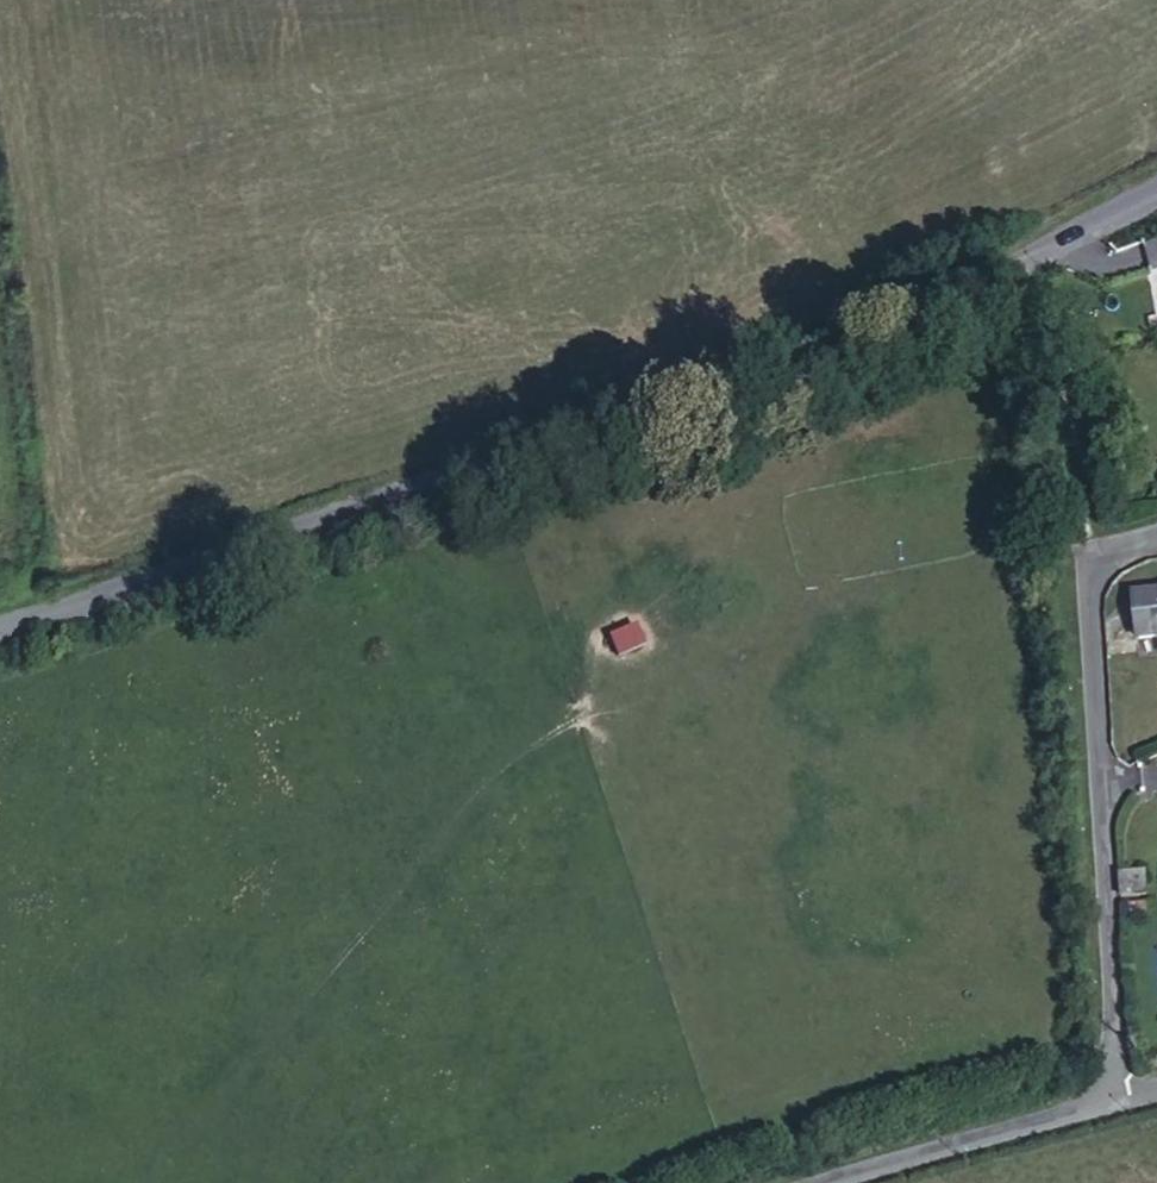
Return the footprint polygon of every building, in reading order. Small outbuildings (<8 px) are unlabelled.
[(1130,884),(1132,904),(1156,902),(1156,893),(1156,882),(1130,884)]
